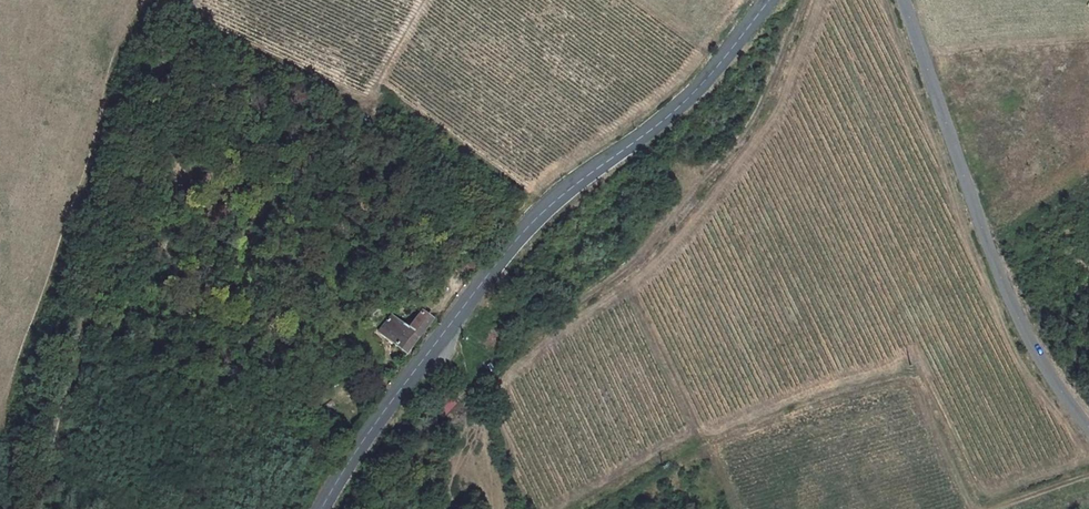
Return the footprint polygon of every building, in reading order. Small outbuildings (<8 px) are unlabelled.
[(432,319),(421,311),(408,328),(393,316),(380,333),(406,353),(432,319)]
